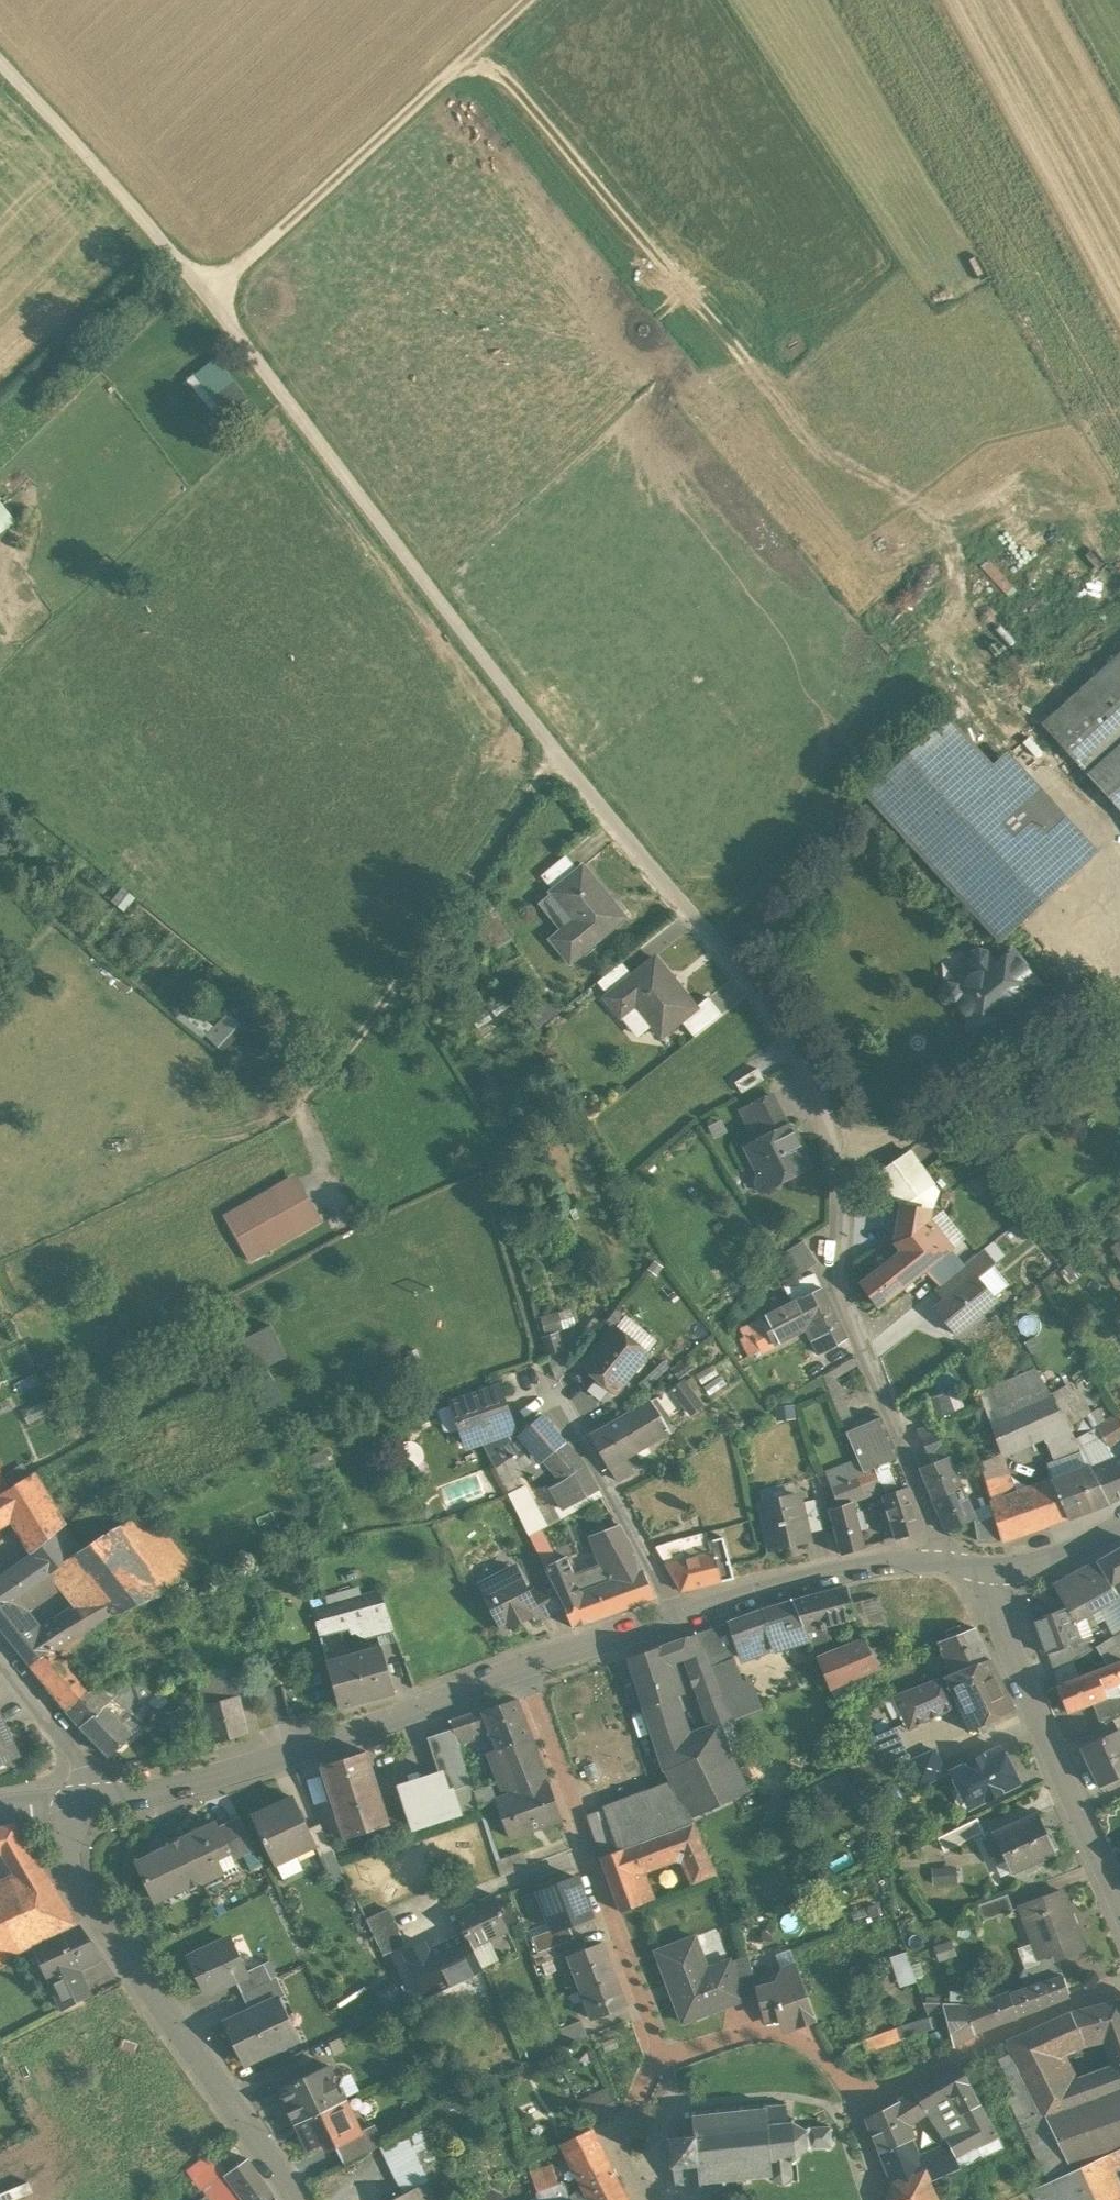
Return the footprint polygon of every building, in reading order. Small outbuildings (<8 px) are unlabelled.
[(222,356),(195,370),(224,430),(252,417),(222,356)] [(1119,811),(1119,651),(1040,724),(1119,811)] [(949,718),(865,794),(1000,942),(1099,852),(1007,752),(992,766),(949,718)] [(565,856),(541,876),(553,891),(577,871),(565,856)] [(624,918),(582,867),(577,871),(553,891),(551,893),(574,921),(551,940),(569,963),(624,918)] [(995,967),(985,954),(979,953),(973,955),(969,960),(970,967),(973,972),(957,984),(947,983),(941,991),(945,1001),(955,1002),(969,1020),(968,1027),(976,1037),(988,1039),(997,1031),(999,1019),(995,1014),(1009,1003),(1015,1004),(1021,1000),(995,967)] [(1039,986),(1013,953),(995,967),(1021,1000),(1039,986)] [(695,1008),(655,958),(632,976),(608,996),(605,998),(620,1017),(635,1005),(660,1037),(680,1021),(695,1009),(695,1008)] [(621,963),(597,983),(608,996),(632,976),(621,963)] [(722,1016),(707,998),(695,1008),(695,1009),(680,1021),(694,1038),(722,1016)] [(175,1015),(195,1034),(205,1023),(185,1005),(175,1015)] [(237,1025),(219,1008),(205,1023),(195,1034),(213,1051),(237,1025)] [(1112,1033),(1119,1044),(1119,1027),(1112,1033)] [(763,1067),(740,1077),(745,1089),(768,1079),(763,1067)] [(772,1096),(741,1112),(756,1143),(787,1128),(772,1096)] [(756,1143),(747,1148),(760,1174),(757,1183),(761,1190),(770,1193),(777,1189),(780,1181),(807,1168),(798,1149),(801,1147),(792,1130),(787,1128),(756,1143)] [(932,1185),(908,1152),(877,1173),(901,1207),(932,1185)] [(291,1179),(223,1217),(248,1261),(316,1223),(291,1179)] [(932,1185),(901,1207),(930,1212),(937,1192),(932,1185)] [(930,1212),(901,1207),(895,1242),(902,1250),(920,1274),(951,1248),(927,1219),(930,1212)] [(995,1240),(983,1249),(995,1263),(1006,1253),(995,1240)] [(803,1241),(781,1255),(795,1277),(817,1263),(803,1241)] [(1111,1250),(1119,1263),(1119,1243),(1111,1250)] [(939,1286),(935,1290),(943,1300),(974,1275),(977,1279),(995,1263),(983,1249),(959,1269),(939,1286)] [(902,1250),(860,1284),(878,1307),(920,1274),(902,1250)] [(950,1261),(932,1279),(939,1286),(959,1269),(950,1261)] [(1011,1283),(995,1263),(977,1279),(993,1298),(1011,1283)] [(814,1274),(783,1286),(792,1303),(821,1288),(814,1274)] [(943,1300),(933,1308),(956,1336),(996,1302),(993,1298),(977,1279),(974,1275),(943,1300)] [(792,1303),(760,1319),(764,1327),(773,1345),(806,1328),(819,1355),(828,1351),(846,1340),(821,1288),(792,1303)] [(553,1325),(546,1327),(549,1336),(544,1337),(549,1355),(562,1350),(557,1333),(564,1331),(559,1320),(552,1323),(553,1325)] [(276,1322),(244,1338),(259,1369),(291,1354),(276,1322)] [(764,1327),(743,1338),(751,1355),(773,1345),(764,1327)] [(645,1354),(614,1329),(584,1366),(611,1388),(615,1391),(645,1354)] [(565,1353),(551,1371),(557,1379),(574,1360),(565,1353)] [(611,1388),(584,1366),(575,1378),(601,1400),(611,1388)] [(1036,1370),(980,1395),(990,1423),(1050,1396),(1036,1370)] [(691,1377),(672,1388),(690,1414),(700,1407),(688,1390),(696,1385),(691,1377)] [(499,1389),(474,1398),(470,1396),(465,1397),(463,1401),(452,1405),(460,1429),(465,1445),(480,1440),(491,1436),(489,1432),(512,1425),(499,1389)] [(921,1400),(932,1426),(957,1415),(947,1390),(921,1400)] [(1086,1415),(1073,1390),(1054,1402),(1067,1425),(1067,1426),(1085,1416),(1086,1415)] [(1050,1396),(990,1423),(1001,1454),(1047,1434),(1067,1425),(1054,1402),(1050,1396)] [(44,1398),(18,1411),(26,1425),(51,1412),(44,1398)] [(650,1401),(619,1419),(636,1451),(640,1457),(648,1452),(644,1446),(669,1431),(657,1411),(650,1401)] [(452,1406),(437,1411),(444,1431),(451,1432),(460,1429),(452,1406)] [(1105,1421),(1097,1409),(1086,1415),(1085,1416),(1092,1429),(1096,1426),(1105,1421)] [(1096,1426),(1109,1449),(1114,1446),(1119,1442),(1119,1419),(1117,1414),(1105,1421),(1096,1426)] [(542,1415),(520,1433),(533,1448),(543,1461),(565,1443),(542,1415)] [(897,1456),(880,1418),(846,1433),(863,1474),(874,1469),(881,1490),(883,1495),(909,1487),(897,1456)] [(636,1451),(619,1419),(610,1425),(607,1420),(587,1430),(615,1480),(633,1471),(626,1457),(636,1451)] [(512,1425),(489,1432),(491,1436),(480,1440),(495,1469),(495,1468),(514,1455),(518,1459),(526,1453),(533,1448),(520,1433),(512,1425)] [(1067,1425),(1047,1434),(1053,1447),(1061,1444),(1074,1438),(1067,1426),(1067,1425)] [(932,1426),(917,1431),(927,1455),(935,1452),(942,1449),(932,1426)] [(1074,1438),(1061,1444),(1065,1453),(1070,1455),(1081,1450),(1074,1438)] [(584,1464),(565,1443),(543,1461),(533,1448),(526,1453),(532,1461),(524,1467),(526,1470),(531,1476),(530,1476),(532,1479),(549,1468),(561,1482),(584,1464)] [(942,1449),(935,1452),(939,1461),(920,1468),(933,1500),(960,1488),(942,1449)] [(539,1530),(520,1490),(525,1487),(517,1475),(526,1470),(524,1467),(532,1461),(526,1453),(518,1459),(514,1455),(495,1468),(509,1495),(528,1535),(537,1531),(539,1530)] [(1035,1488),(1015,1495),(1001,1454),(979,1464),(980,1466),(985,1483),(986,1487),(992,1504),(989,1505),(1001,1540),(1038,1530),(1048,1526),(1035,1488)] [(1092,1470),(1109,1503),(1119,1498),(1119,1458),(1092,1470)] [(1083,1469),(1051,1481),(1068,1519),(1110,1503),(1109,1503),(1092,1470),(1087,1460),(1081,1462),(1083,1469)] [(584,1464),(561,1482),(550,1488),(560,1504),(563,1509),(598,1490),(584,1464)] [(0,1479),(6,1490),(29,1476),(23,1466),(0,1479)] [(980,1466),(969,1470),(974,1487),(979,1485),(985,1483),(980,1466)] [(863,1474),(856,1477),(853,1470),(844,1474),(846,1481),(830,1487),(838,1507),(850,1502),(873,1493),(881,1490),(874,1469),(863,1474)] [(31,1475),(29,1476),(6,1490),(0,1494),(0,1499),(11,1516),(36,1557),(50,1573),(51,1574),(70,1558),(69,1557),(71,1557),(81,1550),(63,1528),(31,1475)] [(1068,1519),(1051,1481),(1035,1488),(1048,1526),(1067,1519),(1068,1519)] [(883,1495),(881,1496),(894,1539),(923,1531),(909,1487),(883,1495)] [(960,1488),(933,1500),(947,1532),(973,1520),(975,1519),(972,1512),(960,1488)] [(598,1490),(563,1509),(560,1504),(553,1508),(560,1519),(601,1496),(598,1490)] [(798,1496),(760,1504),(770,1548),(808,1539),(806,1533),(800,1504),(798,1496)] [(11,1516),(0,1499),(0,1522),(11,1516)] [(816,1500),(800,1504),(806,1533),(823,1529),(816,1500)] [(850,1502),(838,1507),(829,1510),(841,1554),(863,1548),(850,1502)] [(989,1505),(972,1512),(975,1519),(973,1520),(977,1541),(1001,1540),(989,1505)] [(71,1557),(69,1557),(70,1558),(51,1574),(61,1586),(78,1608),(78,1609),(91,1627),(114,1614),(115,1615),(198,1577),(148,1511),(110,1532),(81,1550),(71,1557)] [(618,1526),(589,1536),(599,1566),(573,1576),(565,1557),(553,1562),(544,1567),(551,1581),(562,1601),(564,1607),(572,1628),(655,1598),(642,1571),(633,1554),(633,1553),(618,1526)] [(553,1562),(537,1531),(528,1535),(544,1567),(553,1562)] [(704,1533),(655,1548),(665,1565),(726,1549),(723,1540),(707,1544),(704,1533)] [(1097,1562),(1119,1597),(1119,1599),(1119,1548),(1097,1562)] [(726,1549),(665,1565),(681,1592),(733,1579),(726,1549)] [(7,1599),(8,1601),(50,1573),(36,1557),(0,1584),(0,1604),(7,1599)] [(1097,1562),(1053,1586),(1061,1600),(1065,1608),(1031,1620),(1044,1655),(1047,1654),(1082,1642),(1081,1639),(1075,1621),(1098,1608),(1119,1597),(1097,1562)] [(538,1613),(515,1569),(484,1585),(493,1603),(490,1604),(503,1631),(538,1613)] [(0,1604),(0,1626),(19,1613),(27,1606),(61,1586),(51,1574),(50,1573),(8,1601),(7,1599),(0,1604)] [(551,1581),(533,1590),(547,1616),(564,1607),(562,1601),(551,1581)] [(872,1583),(846,1589),(850,1604),(876,1598),(872,1583)] [(846,1589),(813,1597),(793,1603),(805,1630),(853,1616),(850,1604),(846,1589)] [(380,1592),(362,1597),(370,1617),(373,1626),(390,1622),(380,1592)] [(362,1597),(312,1611),(317,1631),(370,1617),(362,1597)] [(1098,1608),(1114,1637),(1119,1633),(1119,1599),(1119,1597),(1098,1608)] [(876,1598),(850,1604),(853,1616),(854,1616),(860,1635),(885,1628),(886,1628),(878,1598),(876,1598)] [(793,1603),(758,1613),(773,1653),(811,1643),(805,1630),(793,1603)] [(37,1636),(19,1613),(0,1626),(0,1628),(30,1665),(76,1636),(88,1630),(91,1627),(78,1609),(78,1608),(37,1636)] [(758,1613),(730,1623),(737,1645),(740,1644),(747,1660),(773,1653),(758,1613)] [(895,1660),(885,1628),(862,1635),(865,1643),(876,1669),(895,1660)] [(974,1629),(959,1635),(956,1628),(946,1632),(949,1639),(939,1643),(947,1665),(951,1675),(990,1660),(974,1629)] [(715,1629),(697,1635),(702,1652),(728,1644),(715,1629)] [(88,1630),(76,1636),(85,1650),(96,1643),(88,1630)] [(697,1635),(661,1647),(667,1664),(685,1657),(711,1729),(730,1723),(723,1705),(717,1689),(702,1652),(697,1635)] [(1082,1642),(1047,1654),(1054,1673),(1072,1662),(1096,1647),(1091,1635),(1081,1639),(1082,1642)] [(76,1636),(30,1665),(66,1710),(87,1693),(70,1675),(73,1672),(66,1661),(85,1650),(76,1636)] [(865,1643),(818,1662),(830,1691),(876,1669),(865,1643)] [(728,1644),(702,1652),(717,1689),(745,1680),(728,1644)] [(381,1647),(326,1662),(339,1708),(394,1693),(381,1647)] [(661,1647),(629,1658),(644,1708),(671,1699),(678,1697),(667,1664),(661,1647)] [(240,1660),(227,1664),(230,1675),(231,1675),(236,1692),(248,1688),(240,1660)] [(951,1675),(944,1677),(958,1706),(969,1733),(979,1728),(982,1734),(994,1729),(991,1722),(1015,1711),(990,1660),(951,1675)] [(947,1665),(930,1671),(927,1662),(898,1673),(904,1693),(944,1677),(951,1675),(947,1665)] [(1072,1662),(1054,1673),(1059,1686),(1079,1678),(1072,1662)] [(1056,1686),(1067,1713),(1092,1704),(1106,1699),(1119,1694),(1114,1684),(1119,1682),(1119,1662),(1059,1686),(1056,1686)] [(230,1675),(197,1684),(212,1743),(246,1734),(236,1692),(231,1675),(230,1675)] [(904,1693),(895,1697),(900,1707),(902,1706),(913,1728),(958,1706),(944,1677),(904,1693)] [(745,1680),(717,1689),(723,1705),(730,1723),(765,1709),(753,1679),(745,1680)] [(149,1680),(130,1683),(136,1705),(145,1700),(146,1700),(145,1698),(156,1692),(149,1680)] [(154,1713),(145,1700),(136,1705),(130,1683),(100,1689),(112,1700),(125,1710),(133,1715),(132,1715),(133,1716),(140,1722),(154,1713)] [(87,1693),(66,1710),(80,1728),(102,1710),(101,1709),(112,1700),(100,1689),(87,1693)] [(1106,1699),(1092,1704),(1100,1725),(1119,1716),(1119,1697),(1119,1694),(1106,1699)] [(671,1699),(644,1708),(660,1756),(687,1747),(684,1738),(671,1699)] [(112,1700),(101,1709),(102,1710),(80,1728),(109,1757),(132,1735),(116,1719),(125,1710),(112,1700)] [(531,1738),(516,1700),(482,1712),(489,1728),(497,1750),(531,1738)] [(482,1712),(467,1717),(472,1733),(489,1728),(482,1712)] [(140,1722),(133,1716),(127,1722),(137,1733),(138,1738),(148,1729),(140,1722)] [(18,1756),(0,1717),(0,1764),(18,1756)] [(467,1717),(450,1723),(452,1730),(456,1743),(471,1739),(474,1738),(472,1733),(467,1717)] [(687,1747),(660,1756),(668,1779),(672,1786),(691,1819),(750,1792),(730,1755),(720,1726),(711,1729),(684,1738),(687,1747)] [(895,1728),(871,1738),(883,1773),(906,1762),(910,1760),(895,1728)] [(426,1739),(438,1773),(400,1786),(415,1829),(478,1808),(473,1792),(463,1763),(456,1743),(452,1730),(426,1739)] [(1080,1748),(1099,1788),(1119,1778),(1119,1735),(1118,1730),(1080,1748)] [(531,1738),(497,1750),(496,1756),(511,1796),(548,1782),(531,1738)] [(471,1739),(456,1743),(463,1763),(478,1759),(471,1739)] [(1000,1749),(952,1773),(961,1792),(968,1789),(976,1805),(1018,1784),(1000,1749)] [(910,1760),(906,1762),(919,1788),(945,1774),(933,1750),(910,1760)] [(366,1752),(321,1767),(345,1840),(390,1826),(366,1752)] [(548,1782),(511,1796),(496,1801),(495,1801),(509,1839),(562,1820),(548,1782)] [(492,1786),(473,1792),(478,1808),(495,1801),(496,1801),(492,1786)] [(691,1819),(672,1786),(620,1805),(625,1818),(608,1824),(618,1852),(621,1851),(693,1824),(691,1819)] [(293,1798),(253,1817),(263,1839),(262,1839),(265,1845),(266,1844),(275,1865),(315,1846),(308,1830),(293,1798)] [(620,1805),(604,1811),(608,1824),(625,1818),(620,1805)] [(604,1811),(587,1818),(601,1858),(618,1852),(608,1824),(604,1811)] [(1037,1814),(985,1837),(997,1865),(1006,1861),(1011,1874),(1055,1855),(1057,1850),(1051,1837),(1047,1837),(1037,1814)] [(977,1819),(938,1839),(944,1853),(983,1833),(977,1819)] [(239,1820),(218,1830),(229,1853),(228,1854),(230,1860),(253,1849),(239,1820)] [(215,1823),(181,1840),(201,1883),(222,1873),(216,1859),(228,1854),(229,1853),(218,1830),(215,1823)] [(618,1852),(601,1858),(621,1913),(642,1905),(631,1875),(678,1858),(683,1859),(694,1884),(716,1875),(693,1824),(621,1851),(618,1852)] [(14,1825),(0,1828),(0,1849),(3,1848),(19,1872),(16,1874),(19,1879),(0,1888),(0,1907),(4,1916),(56,1892),(14,1825)] [(320,1825),(308,1830),(315,1846),(333,1886),(347,1879),(320,1825)] [(181,1840),(162,1848),(164,1853),(138,1865),(154,1900),(186,1885),(188,1889),(201,1883),(181,1840)] [(938,1881),(961,1880),(960,1866),(937,1866),(938,1881)] [(582,1875),(537,1891),(552,1930),(533,1938),(540,1953),(575,1940),(570,1929),(600,1919),(582,1875)] [(4,1916),(0,1907),(0,1961),(34,1945),(77,1926),(56,1892),(4,1916)] [(1062,1892),(1021,1908),(1039,1959),(1054,1953),(1057,1960),(1084,1950),(1062,1892)] [(494,1896),(455,1914),(465,1935),(472,1948),(507,1931),(500,1915),(502,1914),(494,1896)] [(1007,1896),(978,1906),(984,1922),(1013,1911),(1007,1896)] [(387,1910),(365,1920),(376,1944),(398,1934),(387,1910)] [(77,1926),(34,1945),(64,2010),(88,1998),(75,1970),(100,1958),(77,1926)] [(398,1934),(376,1944),(382,1957),(404,1946),(398,1934)] [(427,1953),(423,1945),(405,1953),(415,1975),(406,1980),(413,1996),(423,1991),(425,1995),(482,1968),(472,1948),(465,1935),(427,1953)] [(695,1938),(655,1952),(682,2024),(744,2001),(743,1998),(730,1963),(729,1961),(707,1969),(695,1938)] [(245,1973),(229,1941),(189,1959),(205,1993),(234,1980),(245,1974),(245,1973)] [(602,1943),(568,1956),(581,1990),(615,1978),(602,1943)] [(533,1955),(537,1966),(558,1958),(554,1947),(540,1953),(533,1955)] [(895,1955),(904,1985),(921,1980),(911,1949),(895,1955)] [(747,1957),(730,1963),(743,1998),(757,1993),(756,1990),(747,1957)] [(860,1964),(862,1973),(870,1970),(867,1962),(860,1964)] [(263,1964),(245,1973),(245,1974),(234,1980),(241,1994),(271,1981),(271,1980),(263,1964)] [(776,1985),(773,1986),(773,1985),(756,1990),(757,1993),(763,2018),(779,2014),(782,2026),(795,2026),(815,2019),(796,1967),(782,1972),(776,1985)] [(1063,1976),(1009,1995),(1017,2018),(1069,1998),(1063,1976)] [(581,1990),(569,1995),(573,2004),(580,2002),(579,2000),(584,1998),(592,2020),(626,2007),(615,1978),(581,1990)] [(271,1981),(241,1994),(250,2012),(271,2002),(272,2004),(280,2001),(271,1980),(271,1981)] [(1009,1995),(968,2009),(968,2007),(958,2007),(958,2006),(942,2005),(954,2048),(975,2034),(1017,2018),(1009,1995)] [(250,2012),(225,2024),(244,2064),(298,2039),(280,2001),(272,2004),(271,2002),(250,2012)] [(1072,2013),(1084,2047),(1103,2040),(1119,2034),(1119,2004),(1119,2002),(1072,2013)] [(1072,2013),(1009,2043),(1014,2053),(1022,2070),(1062,2056),(1084,2047),(1072,2013)] [(928,2018),(897,2028),(900,2038),(931,2028),(928,2018)] [(581,2021),(560,2030),(566,2046),(587,2037),(581,2021)] [(897,2028),(847,2047),(848,2049),(835,2060),(840,2065),(849,2058),(853,2058),(888,2044),(900,2038),(897,2028)] [(1103,2040),(1113,2048),(1115,2055),(1119,2054),(1119,2034),(1103,2040)] [(1022,2070),(1014,2053),(1000,2060),(1017,2095),(1031,2089),(1022,2070)] [(1115,2055),(1119,2067),(1073,2084),(1082,2105),(1119,2091),(1119,2054),(1115,2055)] [(1062,2056),(1022,2070),(1031,2089),(1017,2095),(1010,2098),(1051,2182),(1119,2150),(1119,2091),(1082,2105),(1073,2084),(1062,2056)] [(959,2065),(915,2092),(927,2114),(950,2147),(950,2146),(955,2157),(976,2147),(998,2137),(959,2065)] [(329,2066),(279,2090),(287,2107),(292,2118),(295,2124),(341,2102),(336,2091),(341,2079),(333,2076),(329,2066)] [(607,2089),(578,2102),(591,2129),(620,2115),(607,2089)] [(915,2092),(899,2102),(866,2118),(880,2153),(909,2142),(914,2140),(909,2126),(927,2114),(915,2092)] [(341,2102),(295,2124),(307,2150),(322,2143),(326,2150),(334,2146),(361,2134),(360,2132),(345,2101),(341,2102)] [(739,2111),(719,2113),(718,2109),(715,2109),(716,2114),(695,2116),(694,2112),(691,2112),(694,2135),(667,2139),(670,2166),(672,2166),(675,2185),(699,2184),(699,2187),(702,2186),(701,2182),(722,2181),(722,2184),(725,2184),(724,2180),(745,2178),(746,2182),(749,2182),(748,2178),(769,2176),(770,2179),(781,2185),(791,2177),(790,2158),(792,2163),(795,2161),(796,2162),(798,2161),(796,2157),(806,2148),(809,2149),(810,2148),(828,2147),(828,2149),(829,2149),(829,2147),(831,2147),(831,2146),(832,2146),(832,2144),(830,2144),(830,2131),(831,2131),(831,2129),(830,2129),(829,2128),(828,2128),(828,2126),(826,2126),(827,2128),(809,2128),(808,2127),(804,2129),(793,2123),(794,2119),(791,2119),(790,2122),(787,2123),(785,2103),(783,2103),(783,2106),(766,2107),(766,2104),(763,2105),(763,2109),(742,2111),(741,2107),(739,2107),(739,2111)] [(420,2117),(413,2122),(404,2129),(418,2164),(420,2167),(430,2163),(438,2160),(424,2125),(420,2117)] [(361,2134),(334,2146),(345,2167),(363,2158),(378,2147),(369,2128),(360,2132),(361,2134)] [(418,2164),(404,2129),(381,2146),(404,2194),(428,2182),(420,2167),(418,2164)] [(573,2139),(562,2144),(581,2179),(609,2166),(591,2129),(578,2136),(573,2139)] [(998,2137),(976,2147),(983,2159),(1004,2149),(998,2137)] [(909,2142),(880,2153),(893,2186),(921,2174),(916,2160),(909,2142)] [(893,2186),(890,2199),(939,2199),(931,2182),(960,2169),(955,2157),(950,2146),(950,2147),(916,2160),(921,2174),(893,2186)] [(1032,2191),(1035,2199),(1119,2199),(1119,2192),(1119,2190),(1111,2172),(1119,2168),(1119,2150),(1051,2182),(1032,2191)] [(210,2154),(187,2170),(202,2192),(221,2178),(225,2175),(210,2154)] [(247,2160),(227,2174),(247,2199),(275,2199),(270,2192),(247,2160)] [(430,2163),(420,2167),(428,2182),(436,2178),(430,2163)] [(581,2179),(590,2197),(592,2199),(618,2199),(625,2196),(609,2166),(581,2179)] [(558,2185),(552,2168),(531,2173),(537,2193),(558,2185)] [(221,2178),(202,2192),(208,2199),(236,2199),(221,2178)] [(394,2199),(437,2199),(428,2182),(404,2194),(394,2199)]
